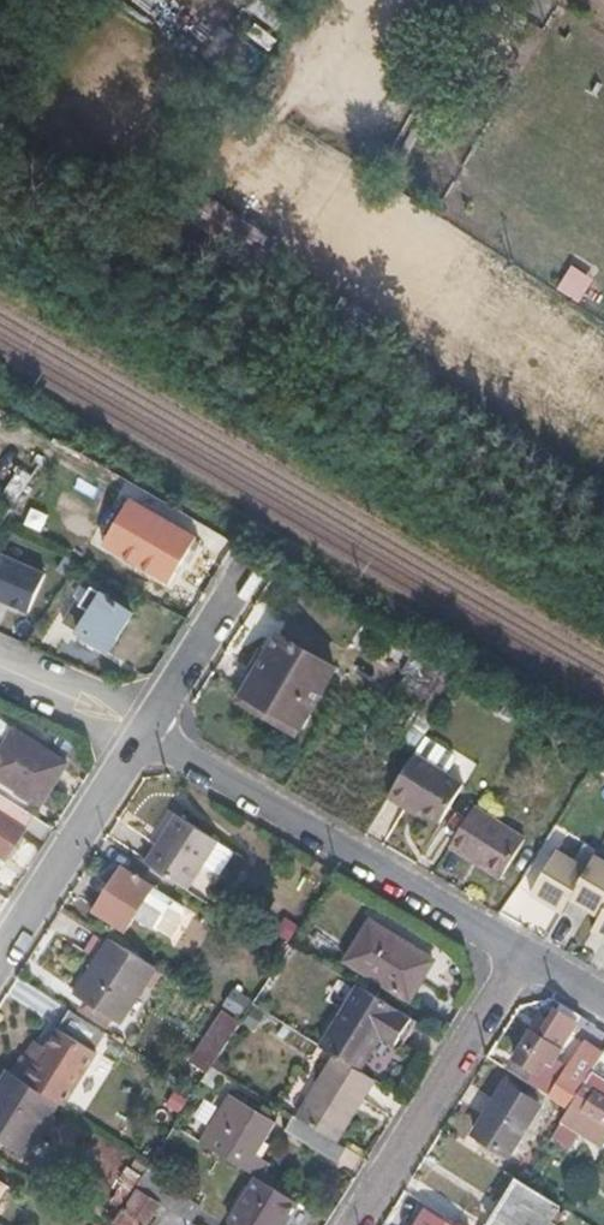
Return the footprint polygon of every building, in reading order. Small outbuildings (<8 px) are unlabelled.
[(560,8),(547,0),(480,0),(427,90),(490,127),(494,120),(560,8)] [(130,497),(117,519),(149,538),(135,559),(127,570),(162,591),(197,536),(130,497)] [(149,538),(117,519),(103,539),(135,559),(149,538)] [(2,550),(0,553),(0,597),(25,610),(45,574),(2,550)] [(132,611),(89,585),(77,603),(73,600),(61,620),(108,650),(132,611)] [(319,695),(307,688),(323,660),(277,634),(243,694),(301,726),(319,695)] [(323,660),(307,688),(319,695),(334,667),(323,660)] [(37,802),(65,759),(15,728),(0,752),(0,779),(37,802)] [(463,785),(413,754),(386,797),(405,808),(409,802),(441,822),(463,785)] [(41,821),(0,794),(0,855),(4,858),(22,831),(31,837),(41,821)] [(526,843),(474,810),(450,848),(502,882),(526,843)] [(177,817),(146,866),(187,893),(218,844),(177,817)] [(531,897),(562,916),(570,904),(590,872),(559,851),(531,897)] [(598,859),(590,872),(570,904),(601,923),(603,917),(603,863),(598,859)] [(172,898),(123,866),(95,910),(126,930),(130,924),(148,935),(172,898)] [(601,923),(593,936),(603,943),(603,917),(601,923)] [(344,962),(406,1002),(431,962),(370,922),(344,962)] [(120,1023),(154,968),(111,940),(76,995),(120,1023)] [(360,989),(323,1050),(339,1059),(361,1073),(382,1040),(397,1050),(414,1024),(360,989)] [(23,1055),(13,1073),(57,1102),(62,1105),(97,1053),(89,1048),(101,1030),(71,1010),(46,1047),(36,1064),(23,1055)] [(207,1073),(239,1021),(221,1010),(188,1061),(207,1073)] [(561,1051),(530,1034),(513,1061),(538,1076),(546,1062),(552,1066),(561,1051)] [(36,1064),(46,1047),(34,1039),(23,1055),(36,1064)] [(550,1099),(569,1112),(571,1110),(592,1076),(603,1058),(583,1046),(550,1099)] [(375,1081),(361,1073),(339,1059),(300,1120),(331,1139),(355,1102),(361,1105),(375,1081)] [(13,1073),(11,1071),(0,1088),(0,1140),(24,1155),(57,1102),(13,1073)] [(592,1076),(571,1110),(603,1130),(603,1083),(592,1076)] [(541,1108),(507,1087),(475,1139),(510,1160),(541,1108)] [(232,1097),(203,1144),(261,1180),(268,1169),(242,1152),(264,1117),(232,1097)] [(355,1102),(331,1139),(338,1143),(361,1105),(355,1102)] [(338,1143),(331,1139),(300,1120),(296,1118),(287,1132),(339,1163),(348,1149),(338,1143)] [(133,1188),(138,1191),(161,1204),(163,1206),(172,1212),(181,1217),(192,1223),(200,1211),(142,1175),(133,1188)] [(298,1203),(261,1180),(233,1224),(284,1224),(298,1203)] [(522,1187),(518,1185),(492,1224),(549,1224),(559,1210),(522,1187)] [(161,1204),(138,1191),(123,1216),(119,1213),(115,1220),(122,1224),(148,1224),(161,1204)] [(192,1223),(181,1217),(178,1221),(170,1216),(172,1212),(163,1206),(163,1224),(194,1224),(192,1223)] [(418,1222),(422,1224),(448,1224),(422,1208),(414,1220),(418,1222)]
